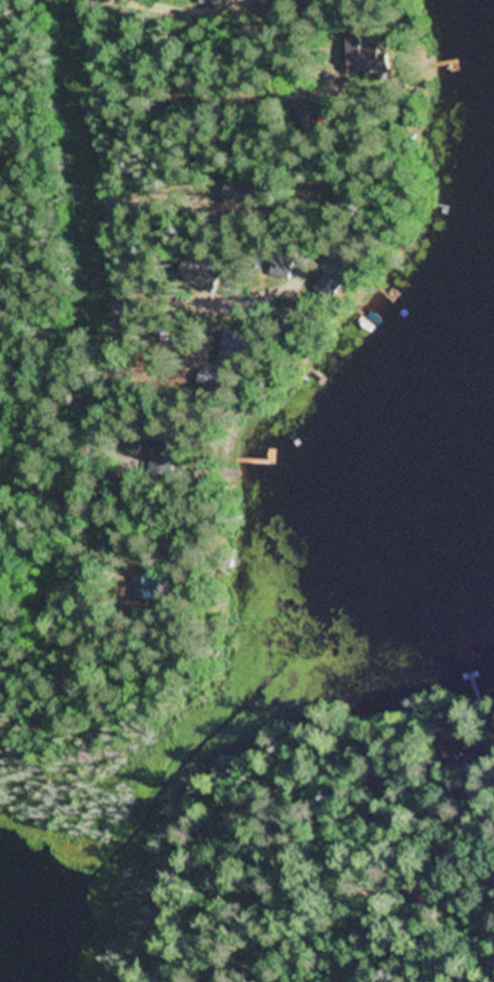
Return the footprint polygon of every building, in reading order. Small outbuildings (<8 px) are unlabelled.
[(293,254),(274,254),(274,277),(293,277),(293,254)] [(221,363),(245,368),(251,333),(227,329),(221,363)] [(137,573),(137,599),(162,599),(162,573),(137,573)]
